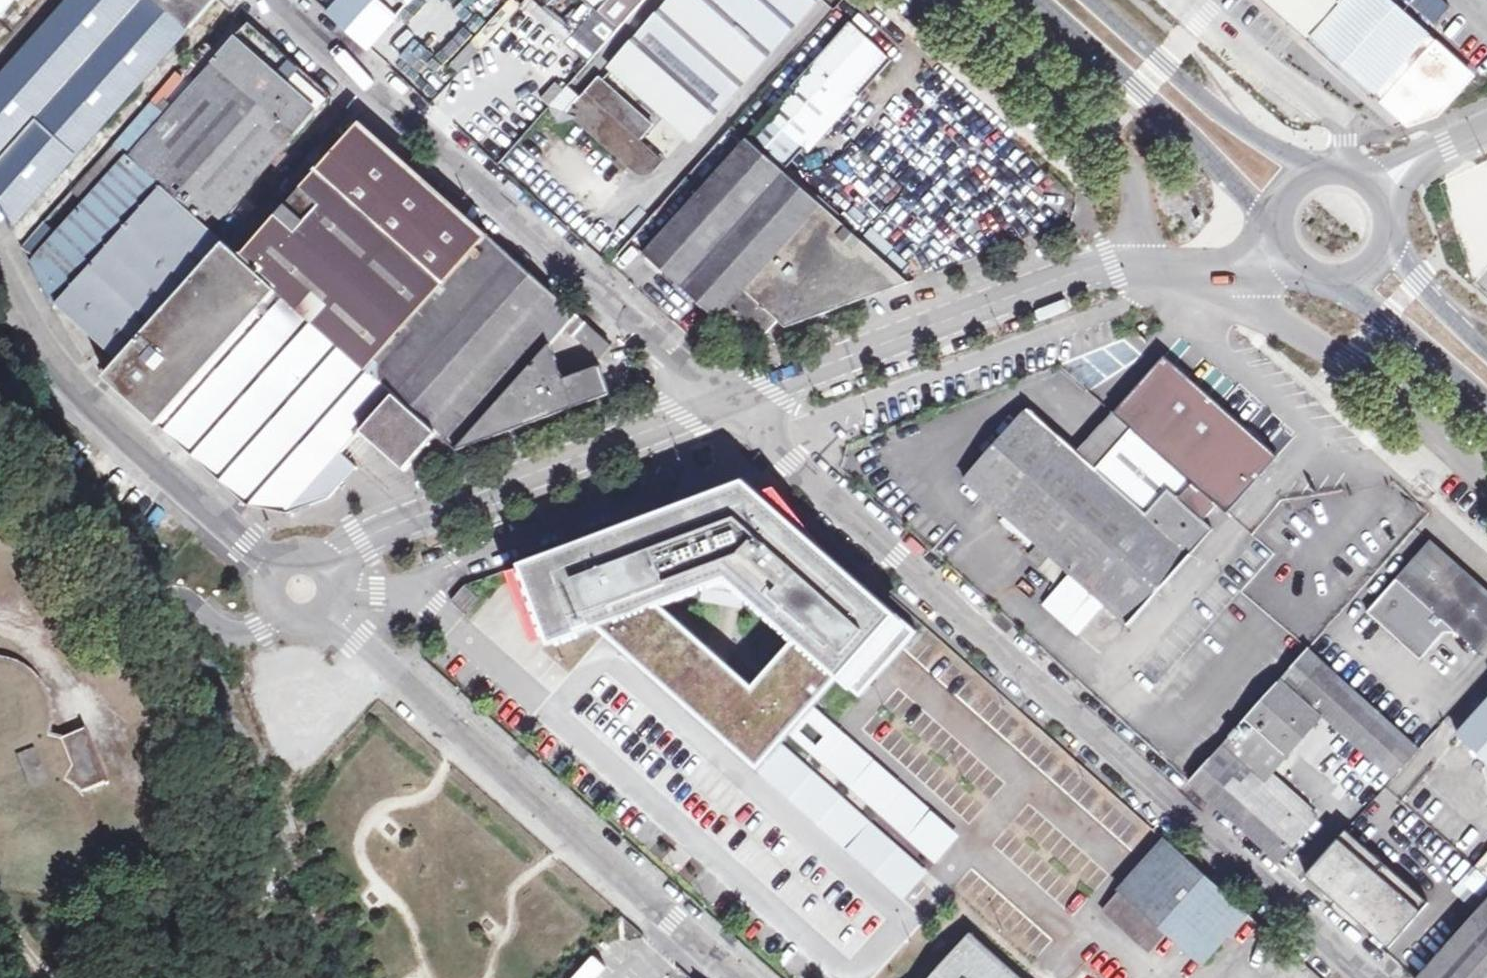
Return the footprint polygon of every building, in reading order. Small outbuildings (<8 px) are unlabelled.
[(0,76),(0,207),(11,229),(217,0),(69,0),(0,76)] [(15,0),(0,0),(0,16),(15,0)] [(402,13),(413,0),(346,0),(393,42),(412,21),(402,13)] [(620,28),(646,0),(587,0),(620,28)] [(635,40),(718,114),(819,0),(672,0),(635,40)] [(1339,0),(1262,0),(1305,38),(1308,34),(1339,0)] [(1389,0),(1339,0),(1308,34),(1365,84),(1417,25),(1389,0)] [(1431,27),(1449,9),(1440,0),(1404,0),(1431,27)] [(586,60),(616,32),(600,14),(569,42),(586,60)] [(815,130),(821,136),(886,65),(879,59),(884,54),(852,25),(754,134),(785,162),(815,130)] [(1467,70),(1417,25),(1365,84),(1393,111),(1434,95),(1440,101),(1467,70)] [(291,512),(310,506),(329,499),(358,466),(342,451),(361,430),(407,470),(422,453),(431,460),(448,441),(457,451),(612,392),(601,363),(564,376),(552,344),(561,335),(586,357),(592,350),(601,357),(611,345),(362,123),(243,257),(227,242),(259,206),(244,192),(324,113),(237,36),(60,234),(44,222),(22,247),(36,259),(30,266),(53,308),(59,302),(122,359),(107,376),(110,378),(249,503),(291,512)] [(718,114),(635,40),(611,67),(694,141),(718,114)] [(640,141),(654,126),(600,79),(571,111),(628,163),(633,168),(640,173),(654,171),(663,163),(640,141)] [(577,90),(549,80),(541,102),(570,111),(577,90)] [(720,319),(722,317),(749,341),(759,330),(765,335),(909,282),(790,174),(750,138),(646,252),(720,319)] [(1213,530),(1204,522),(1217,507),(1227,515),(1278,458),(1165,359),(1114,417),(1191,484),(1178,500),(1167,490),(1145,516),(1026,410),(963,482),(1127,626),(1213,530)] [(749,473),(505,558),(534,642),(597,620),(654,669),(667,654),(660,647),(671,644),(665,626),(674,616),(669,601),(680,597),(697,577),(725,568),(752,590),(754,598),(859,689),(914,627),(909,615),(806,525),(798,504),(772,481),(763,485),(749,473)] [(1461,633),(1480,650),(1486,642),(1486,590),(1431,541),(1369,612),(1423,660),(1445,634),(1461,633)] [(1286,676),(1298,688),(1321,663),(1308,651),(1286,676)] [(23,767),(26,774),(22,775),(14,778),(7,782),(1,787),(0,788),(0,872),(3,875),(7,877),(14,881),(21,884),(25,886),(33,887),(37,887),(41,887),(49,886),(57,885),(64,882),(71,878),(74,875),(78,873),(83,867),(86,864),(88,861),(90,857),(93,850),(95,846),(96,838),(97,834),(97,830),(96,822),(96,818),(94,810),(90,803),(88,799),(86,796),(82,791),(109,781),(87,728),(64,737),(50,733),(52,724),(52,720),(52,712),(52,708),(50,700),(47,692),(43,685),(39,678),(36,675),(30,669),(26,667),(19,663),(12,659),(4,657),(0,657),(0,775),(3,774),(7,773),(15,771),(19,769),(23,767)] [(1403,736),(1321,663),(1298,688),(1381,761),(1403,736)] [(1279,859),(1316,818),(1269,772),(1317,717),(1280,683),(1192,782),(1279,859)] [(1459,734),(1486,759),(1486,703),(1459,734)] [(1327,729),(1323,734),(1332,743),(1337,738),(1327,729)] [(1332,743),(1323,734),(1309,750),(1319,759),(1360,796),(1374,781),(1332,743)] [(1403,736),(1381,761),(1395,775),(1418,749),(1403,736)] [(1319,759),(1309,750),(1305,754),(1315,764),(1319,759)] [(1374,781),(1360,796),(1364,799),(1378,784),(1374,781)] [(1428,902),(1349,831),(1309,876),(1390,947),(1428,902)] [(1202,962),(1248,911),(1204,872),(1166,837),(1120,888),(1202,962)] [(1486,868),(1486,851),(1478,861),(1486,868)] [(1468,921),(1457,912),(1438,933),(1449,943),(1417,977),(1486,977),(1486,900),(1468,921)] [(931,977),(1023,977),(972,932),(931,977)]
